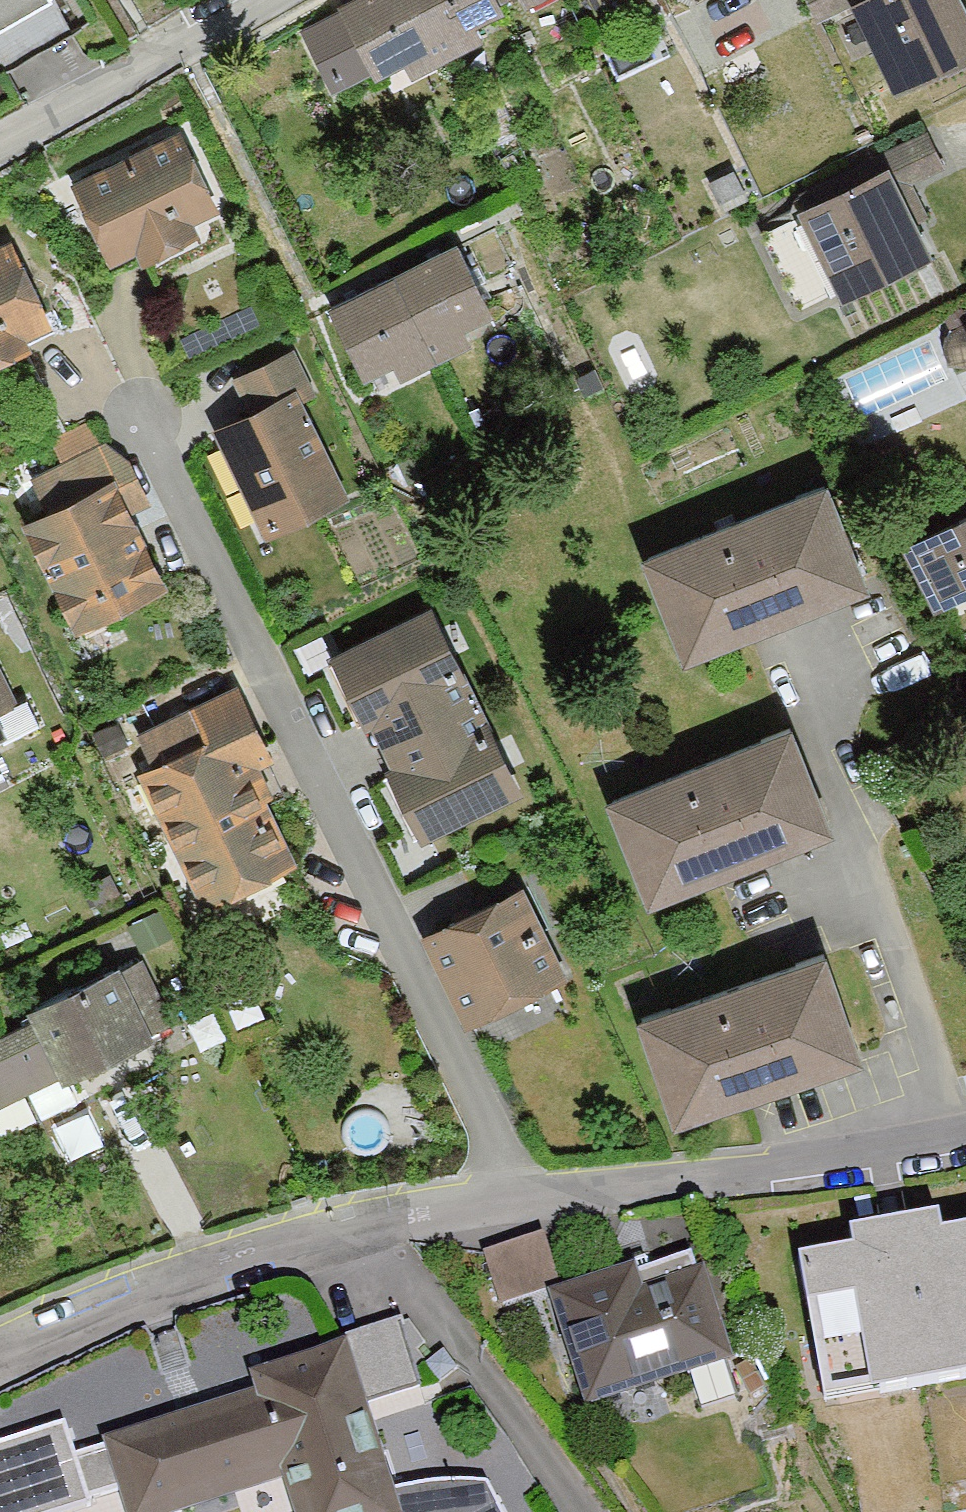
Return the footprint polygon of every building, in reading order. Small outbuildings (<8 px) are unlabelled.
[(45,0),(0,0),(0,26),(45,0)] [(310,32),(336,81),(374,62),(377,68),(498,6),(495,0),(355,0),(343,6),(347,13),(310,32)] [(818,17),(852,0),(809,0),(818,17)] [(956,0),(868,0),(858,5),(899,87),(965,54),(965,20),(956,0)] [(796,218),(763,234),(799,306),(844,284),(847,291),(923,253),(891,190),(943,165),(928,134),(789,203),(796,218)] [(178,138),(79,186),(112,254),(139,241),(145,254),(190,232),(184,218),(211,205),(178,138)] [(734,173),(711,183),(722,209),(746,198),(734,173)] [(457,247),(333,308),(365,371),(488,309),(457,247)] [(0,254),(0,354),(22,343),(16,331),(44,317),(10,249),(0,254)] [(307,390),(290,356),(240,380),(256,413),(230,425),(256,480),(246,484),(268,529),(341,494),(293,397),(307,390)] [(65,505),(30,522),(79,621),(159,582),(112,487),(124,482),(107,447),(50,475),(65,505)] [(824,487),(647,558),(685,651),(862,581),(824,487)] [(913,545),(945,605),(965,594),(965,518),(913,545)] [(514,788),(430,614),(337,658),(367,719),(385,710),(411,763),(393,772),(422,832),(514,788)] [(34,741),(0,672),(0,758),(34,741)] [(235,692),(144,736),(159,767),(146,773),(203,889),(283,851),(243,768),(266,757),(235,692)] [(789,730),(612,800),(649,894),(826,824),(789,730)] [(520,894),(430,937),(469,1019),(559,975),(520,894)] [(822,956),(641,1017),(674,1112),(854,1052),(822,956)] [(0,1032),(0,1145),(184,1046),(136,959),(0,1032)] [(810,1398),(965,1378),(965,1225),(791,1247),(810,1398)] [(539,1233),(477,1255),(499,1317),(546,1300),(561,1295),(539,1233)] [(561,1295),(546,1300),(582,1415),(728,1370),(693,1254),(561,1295)] [(90,1435),(115,1511),(204,1511),(275,1489),(283,1511),(400,1511),(348,1351),(90,1435)] [(0,1444),(0,1511),(65,1511),(90,1503),(76,1456),(63,1425),(0,1444)]
